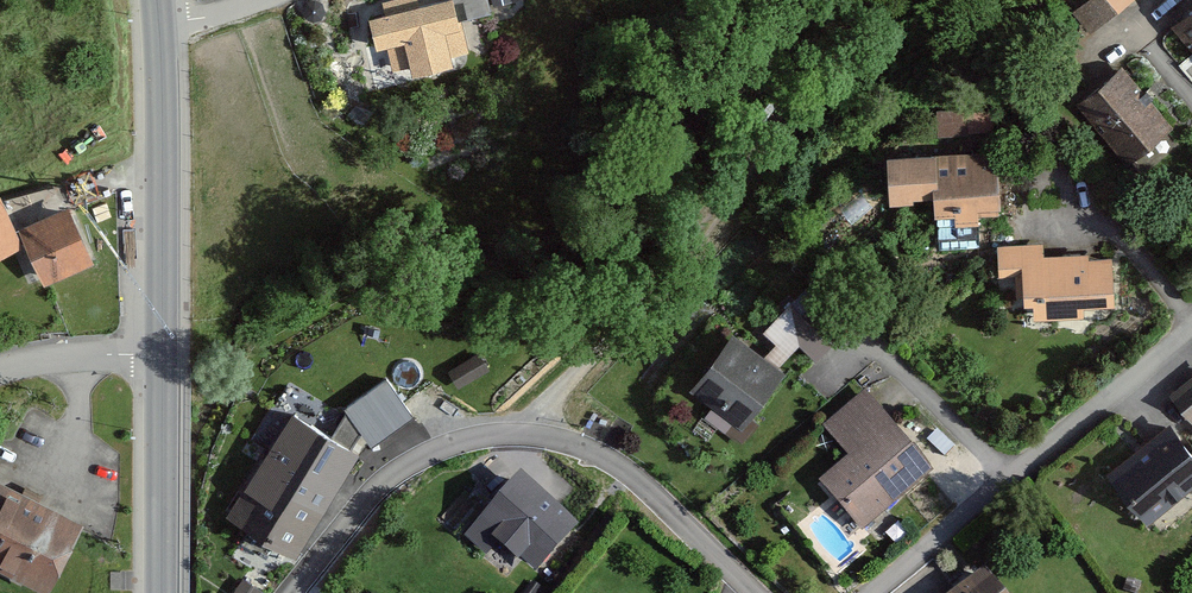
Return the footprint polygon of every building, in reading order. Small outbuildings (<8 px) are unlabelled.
[(494,8),(515,3),(514,0),(491,0),(494,8)] [(1080,6),(1099,30),(1139,0),(1088,0),(1080,6)] [(455,2),(368,23),(375,52),(388,49),(394,74),(412,70),(414,80),(454,71),(451,61),(468,58),(455,2)] [(1171,25),(1191,50),(1191,9),(1171,25)] [(1124,65),(1075,102),(1125,167),(1173,130),(1124,65)] [(991,111),(964,113),(966,134),(993,132),(991,111)] [(995,152),(880,159),(883,204),(931,201),(932,220),(953,218),(954,227),(976,225),(975,213),(998,212),(995,152)] [(0,198),(0,258),(24,247),(17,231),(2,197),(0,198)] [(76,206),(17,231),(24,247),(42,290),(101,265),(76,206)] [(1041,244),(995,246),(996,278),(1018,277),(1020,310),(1032,310),(1033,322),(1082,320),(1081,310),(1112,309),(1110,255),(1042,258),(1041,244)] [(816,286),(759,347),(781,364),(798,346),(818,365),(857,324),(816,286)] [(737,331),(692,391),(747,433),(793,373),(781,364),(759,347),(737,331)] [(369,439),(414,410),(388,370),(343,399),(369,439)] [(1176,397),(1191,417),(1191,384),(1176,397)] [(937,474),(867,388),(817,427),(846,463),(818,485),(859,536),(937,474)] [(364,459),(291,413),(224,517),(297,563),(364,459)] [(1108,477),(1149,526),(1191,491),(1191,450),(1170,425),(1108,477)] [(0,477),(0,569),(46,592),(84,520),(0,477)] [(575,526),(521,478),(469,536),(486,552),(497,539),(519,558),(522,555),(537,568),(575,526)] [(112,569),(110,589),(134,591),(135,571),(112,569)] [(970,592),(1003,592),(991,577),(970,592)]
